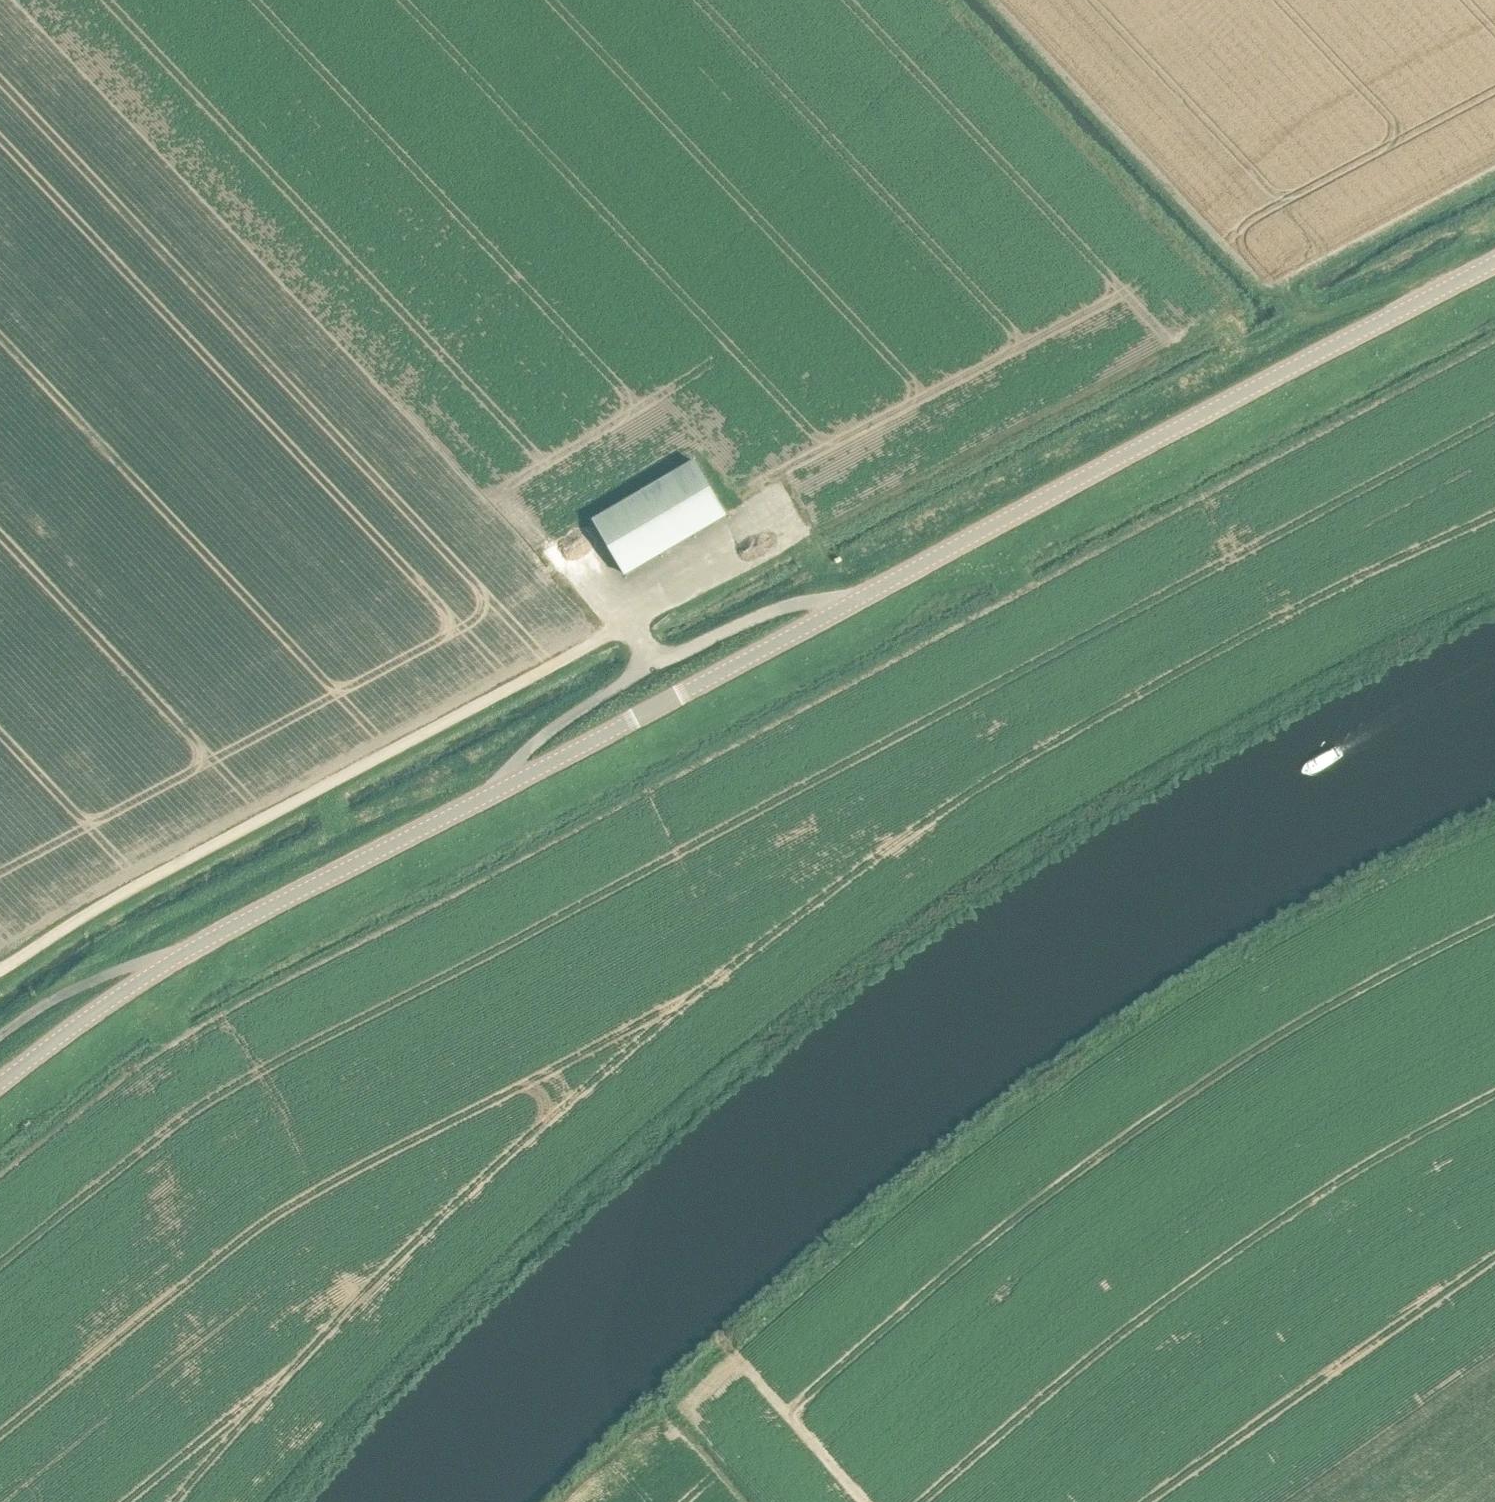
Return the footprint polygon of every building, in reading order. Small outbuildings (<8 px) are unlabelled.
[(625,573),(723,516),(691,462),(593,519),(625,573)]
